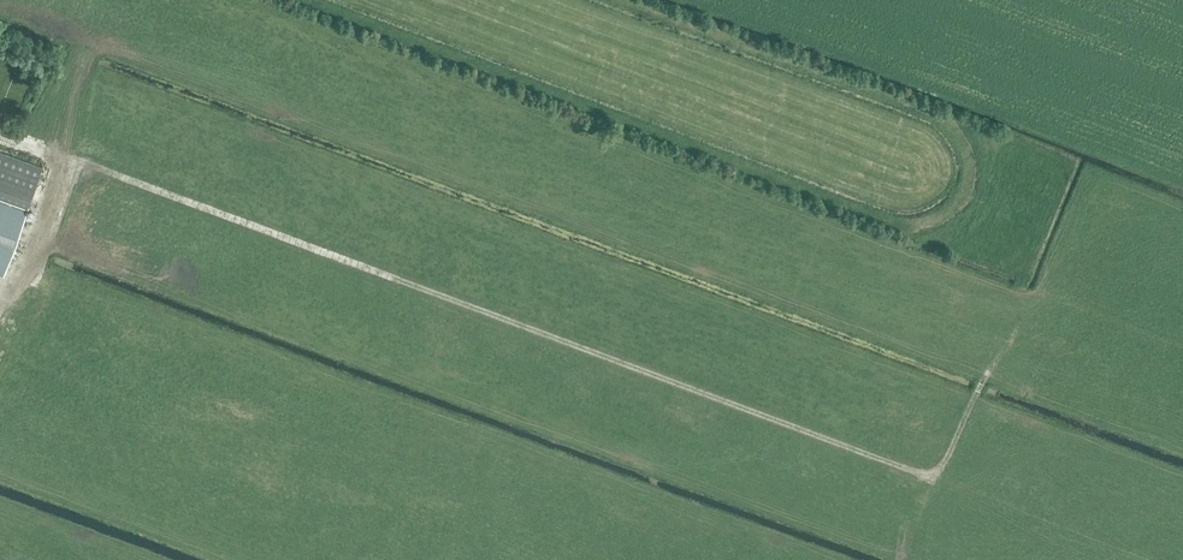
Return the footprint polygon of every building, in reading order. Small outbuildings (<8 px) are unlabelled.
[(0,152),(0,274),(2,274),(42,167),(0,152)]
